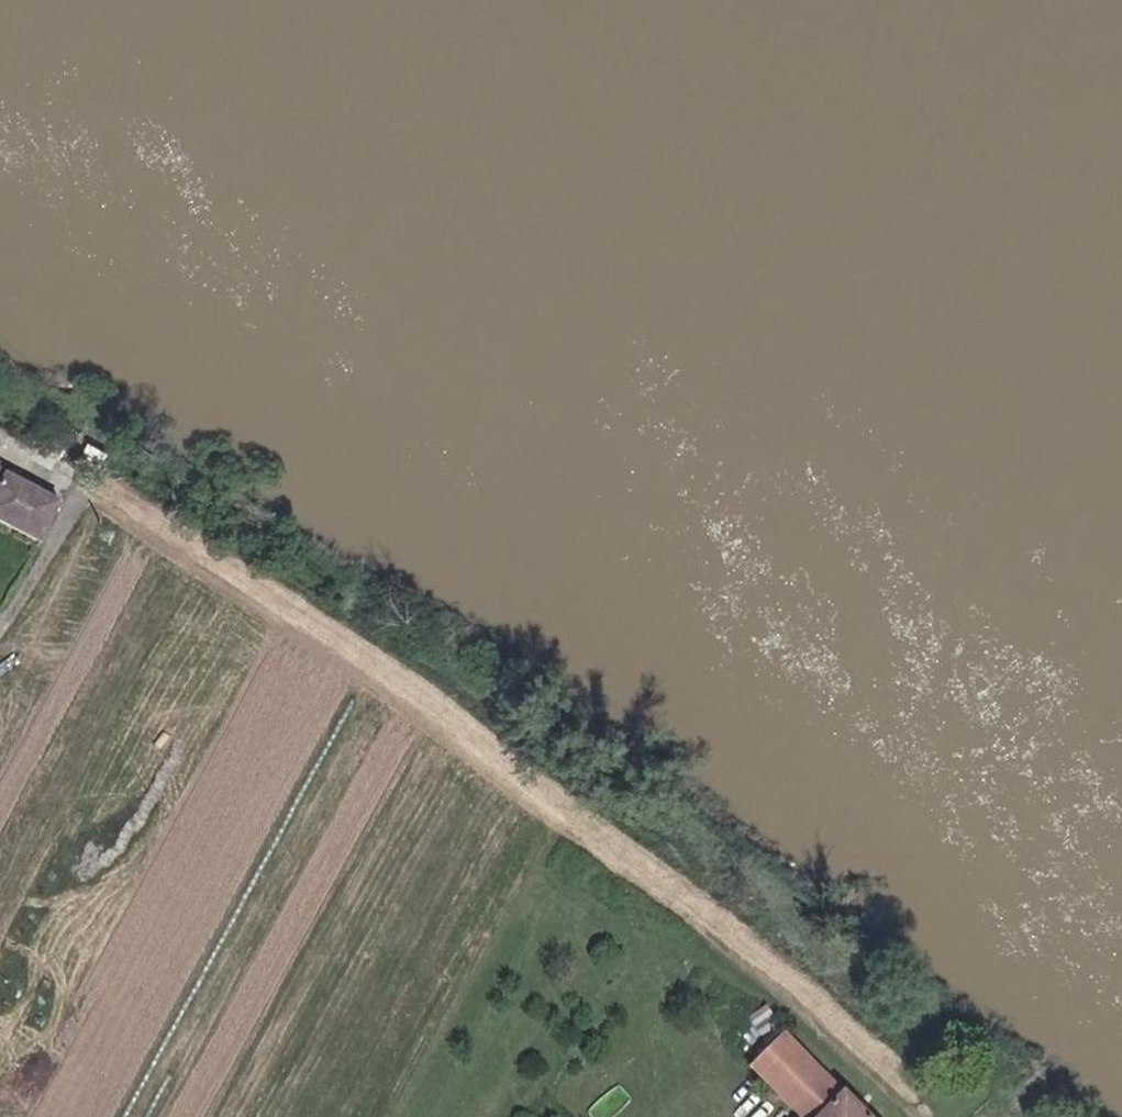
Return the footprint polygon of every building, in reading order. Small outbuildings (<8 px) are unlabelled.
[(55,513),(77,475),(0,431),(0,481),(55,513)] [(755,1043),(816,1111),(854,1075),(791,1009),(755,1043)] [(854,1075),(816,1111),(811,1116),(809,1116),(894,1116),(854,1075)]
